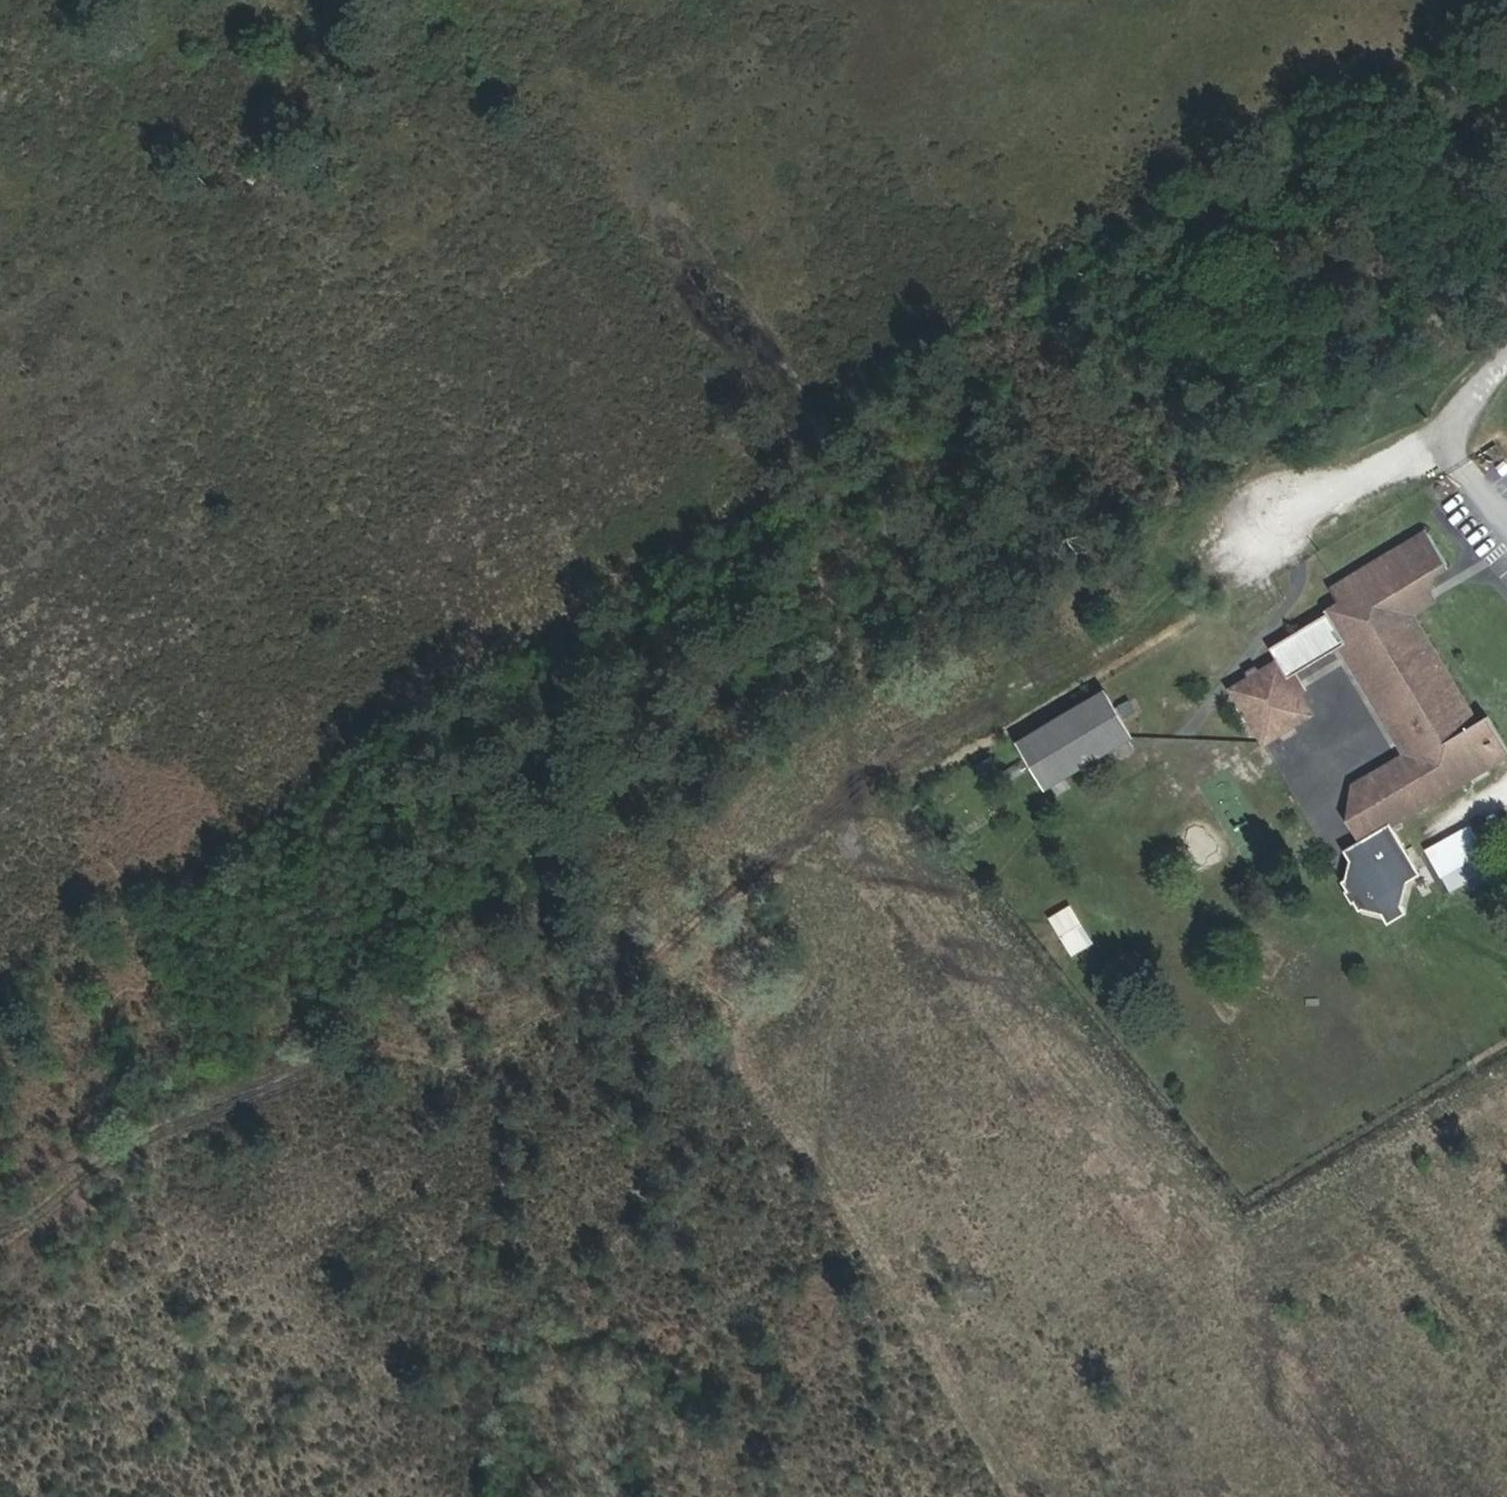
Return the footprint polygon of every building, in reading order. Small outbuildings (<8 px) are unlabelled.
[(1412,615),(1398,624),(1391,612),(1430,588),(1434,573),(1448,564),(1428,532),(1333,589),(1342,604),(1271,647),(1290,677),(1340,646),(1404,757),(1409,766),(1396,774),(1393,784),(1373,796),(1370,808),(1381,828),(1352,845),(1335,855),(1346,874),(1344,879),(1362,909),(1372,902),(1377,904),(1388,924),(1407,913),(1397,894),(1398,887),(1420,874),(1391,826),(1506,756),(1506,748),(1489,717),(1478,724),(1412,615)] [(1412,615),(1437,600),(1430,588),(1391,612),(1398,624),(1412,615)] [(1045,789),(1132,737),(1104,690),(1018,742),(1045,789)] [(1381,828),(1370,808),(1373,796),(1393,784),(1396,774),(1409,766),(1404,757),(1346,791),(1340,823),(1352,845),(1381,828)] [(1490,863),(1483,850),(1484,850),(1470,825),(1427,849),(1441,874),(1442,873),(1449,886),(1458,881),(1461,886),(1483,874),(1481,869),(1490,863)] [(1056,925),(1069,917),(1078,932),(1091,943),(1069,907),(1052,918),(1056,925)] [(1091,943),(1078,932),(1069,917),(1056,925),(1073,954),(1091,943)]
